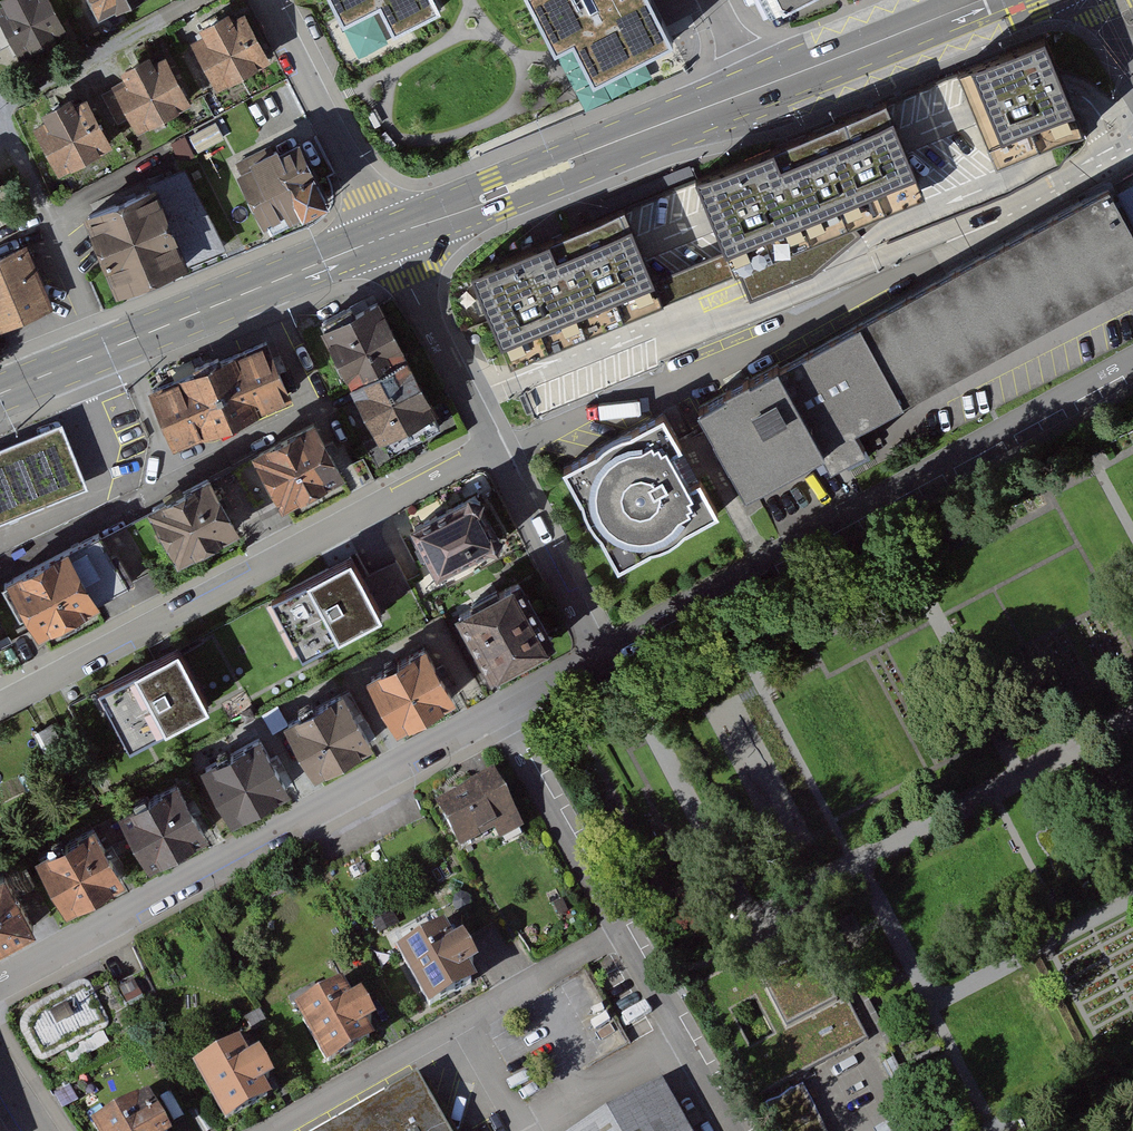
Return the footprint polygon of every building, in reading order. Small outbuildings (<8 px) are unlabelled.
[(0,8),(0,20),(24,64),(73,38),(53,0),(16,0),(0,8)] [(101,15),(129,0),(93,0),(101,15)] [(439,6),(436,0),(331,0),(342,20),(379,1),(394,29),(439,6)] [(556,50),(573,41),(593,79),(670,40),(649,0),(530,0),(556,50)] [(769,19),(807,0),(760,0),(769,19)] [(203,36),(189,43),(213,92),(271,63),(246,14),(234,20),(230,14),(199,29),(203,36)] [(1064,91),(1045,36),(471,271),(510,366),(542,353),(1082,131),(1064,91)] [(122,86),(110,92),(132,136),(187,109),(164,61),(150,68),(147,60),(117,75),(122,86)] [(48,124),(37,129),(59,176),(114,150),(91,102),(78,108),(75,102),(45,117),(48,124)] [(294,133),(231,163),(264,233),(327,203),(294,133)] [(162,185),(86,216),(117,294),(222,253),(197,191),(169,202),(162,185)] [(695,413),(742,498),(1132,284),(1132,245),(1103,190),(695,413)] [(0,262),(0,337),(0,338),(60,313),(32,248),(0,262)] [(392,297),(332,327),(390,443),(450,414),(392,297)] [(278,342),(158,393),(182,449),(302,399),(278,342)] [(669,418),(568,469),(618,567),(719,516),(669,418)] [(87,484),(60,420),(0,445),(0,520),(87,484)] [(328,421),(264,454),(295,512),(359,479),(328,421)] [(223,477),(160,511),(188,565),(252,532),(223,477)] [(487,502),(424,534),(446,577),(509,544),(487,502)] [(80,550),(15,585),(47,645),(112,610),(80,550)] [(364,560),(215,636),(249,703),(326,663),(322,656),(394,620),(364,560)] [(519,576),(458,608),(492,674),(554,642),(519,576)] [(427,638),(367,671),(397,724),(456,691),(427,638)] [(192,646),(105,690),(138,754),(225,710),(192,646)] [(344,685),(285,716),(314,770),(372,739),(344,685)] [(276,705),(263,713),(274,730),(287,722),(276,705)] [(259,732),(201,762),(229,816),(287,786),(259,732)] [(178,774),(119,804),(150,864),(208,834),(178,774)] [(523,833),(492,779),(438,809),(463,853),(499,832),(505,843),(523,833)] [(94,823),(41,851),(71,906),(123,878),(94,823)] [(0,868),(0,944),(34,926),(2,867),(0,868)] [(396,918),(377,929),(383,940),(403,930),(396,918)] [(455,930),(409,956),(441,1014),(487,989),(480,976),(492,969),(476,940),(464,947),(455,930)] [(749,958),(701,983),(761,1094),(867,1038),(846,998),(836,1004),(809,954),(761,980),(749,958)] [(129,978),(115,985),(125,1004),(154,990),(144,970),(129,978)] [(19,1031),(35,1060),(40,1062),(46,1061),(105,1028),(108,1024),(107,1017),(127,1007),(125,1004),(115,985),(113,980),(93,991),(88,982),(78,982),(29,1009),(21,1019),(19,1031)] [(354,989),(306,1014),(337,1072),(384,1047),(376,1032),(387,1026),(373,999),(363,1005),(354,989)] [(252,1046),(203,1073),(235,1130),(283,1104),(275,1090),(287,1083),(272,1056),(261,1062),(252,1046)] [(417,1074),(315,1130),(449,1130),(417,1074)] [(585,1130),(692,1130),(665,1085),(585,1130)] [(767,1104),(781,1130),(826,1130),(803,1086),(767,1104)] [(102,1128),(104,1130),(178,1130),(160,1098),(102,1128)]
